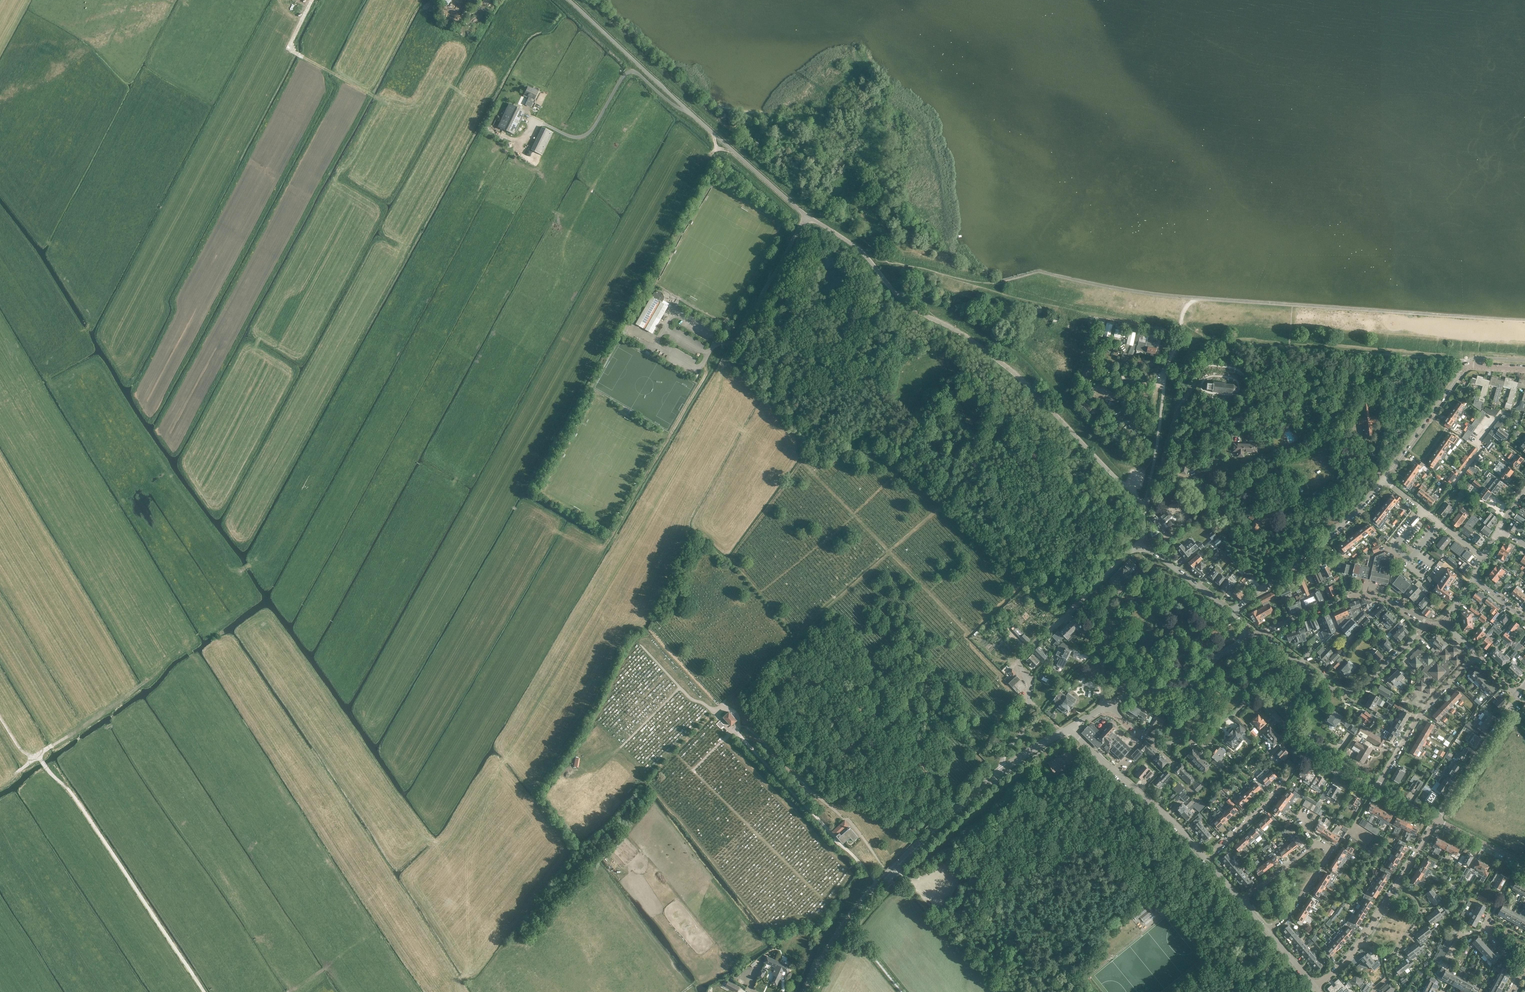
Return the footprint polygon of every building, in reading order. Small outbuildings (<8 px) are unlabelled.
[(534,90),(527,87),(523,96),(526,97),(527,96),(529,97),(527,102),(529,103),(531,98),(534,99),(538,91),(534,89),(534,90)] [(525,112),(509,104),(498,127),(514,135),(525,112)] [(529,149),(540,155),(552,133),(541,127),(529,149)] [(636,324),(652,333),(668,306),(662,303),(663,300),(664,299),(664,298),(664,297),(664,296),(664,295),(663,295),(663,294),(662,293),(661,292),(660,292),(659,292),(658,292),(657,292),(656,292),(655,292),(655,293),(654,293),(654,294),(653,294),(652,297),(636,324)] [(624,336),(632,322),(629,320),(621,334),(624,336)] [(1123,353),(1120,360),(1124,361),(1124,359),(1130,362),(1137,345),(1133,344),(1135,334),(1132,334),(1130,340),(1128,340),(1127,346),(1130,347),(1130,344),(1131,344),(1131,345),(1132,346),(1128,355),(1123,353)] [(1157,343),(1147,341),(1146,347),(1138,345),(1137,348),(1142,349),(1141,350),(1147,352),(1151,353),(1150,356),(1154,357),(1155,354),(1157,343)] [(1266,356),(1262,360),(1268,366),(1271,362),(1269,360),(1272,358),(1269,356),(1267,358),(1266,356)] [(1093,364),(1087,362),(1082,374),(1086,376),(1090,366),(1091,367),(1093,364)] [(1371,365),(1365,369),(1368,373),(1374,370),(1371,365)] [(1490,381),(1483,379),(1483,377),(1478,375),(1477,379),(1472,377),(1471,383),(1475,384),(1483,386),(1478,403),(1474,402),(1473,406),(1480,411),(1482,406),(1483,407),(1484,402),(1489,384),(1490,381)] [(1505,382),(1504,382),(1497,379),(1497,378),(1491,376),(1490,381),(1489,384),(1497,387),(1493,402),(1493,401),(1492,404),(1498,406),(1503,385),(1505,382)] [(1505,382),(1503,385),(1511,388),(1507,402),(1506,402),(1505,408),(1511,409),(1518,387),(1519,383),(1518,383),(1511,380),(1512,379),(1506,377),(1504,382),(1505,382)] [(1207,383),(1206,387),(1206,389),(1212,390),(1212,391),(1225,393),(1225,392),(1231,392),(1236,391),(1236,387),(1232,385),(1226,384),(1226,383),(1213,382),(1213,384),(1207,383)] [(1148,400),(1137,394),(1136,397),(1146,403),(1148,400)] [(1124,395),(1121,399),(1130,406),(1133,403),(1124,395)] [(1091,409),(1080,399),(1077,402),(1088,413),(1091,409)] [(1405,400),(1401,404),(1406,409),(1410,406),(1405,400)] [(1459,401),(1455,406),(1463,412),(1467,407),(1466,406),(1468,403),(1463,400),(1461,403),(1459,401)] [(1363,424),(1365,436),(1365,437),(1373,436),(1371,423),(1376,423),(1375,417),(1369,418),(1367,403),(1363,403),(1365,418),(1358,419),(1358,425),(1363,424)] [(1464,412),(1463,412),(1455,406),(1454,408),(1453,408),(1451,410),(1452,411),(1460,417),(1464,412)] [(1452,411),(1448,416),(1457,422),(1460,417),(1452,411)] [(1483,418),(1478,415),(1475,420),(1479,423),(1483,418)] [(1445,421),(1447,422),(1444,425),(1449,428),(1453,423),(1456,425),(1458,423),(1457,422),(1448,416),(1445,421)] [(1497,432),(1495,434),(1493,436),(1500,442),(1502,440),(1505,442),(1510,436),(1500,428),(1498,430),(1497,432)] [(1449,433),(1445,438),(1452,442),(1455,445),(1460,439),(1458,437),(1454,434),(1453,435),(1449,433)] [(1452,442),(1445,438),(1442,443),(1450,448),(1452,450),(1455,445),(1452,442)] [(1485,447),(1486,447),(1489,450),(1490,450),(1494,444),(1490,441),(1489,442),(1487,444),(1485,447)] [(1140,451),(1129,442),(1125,446),(1137,455),(1140,451)] [(1241,443),(1233,443),(1233,451),(1237,451),(1237,453),(1236,453),(1236,454),(1237,455),(1237,457),(1243,457),(1244,451),(1246,451),(1246,452),(1247,452),(1247,453),(1251,453),(1251,452),(1257,452),(1257,444),(1250,444),(1248,444),(1243,443),(1243,444),(1241,444),(1241,443)] [(1442,443),(1439,447),(1447,453),(1450,448),(1442,443)] [(1469,454),(1472,456),(1473,454),(1474,455),(1478,450),(1477,449),(1474,446),(1469,454)] [(1447,453),(1439,447),(1435,452),(1441,457),(1444,458),(1447,453)] [(1441,457),(1435,452),(1432,457),(1438,462),(1441,457)] [(1511,457),(1514,459),(1520,463),(1524,459),(1519,455),(1517,457),(1515,455),(1514,455),(1513,454),(1511,457)] [(1428,462),(1429,463),(1428,465),(1433,469),(1436,464),(1439,466),(1441,464),(1438,462),(1432,457),(1428,462)] [(1509,459),(1512,462),(1510,463),(1516,468),(1520,463),(1514,459),(1511,457),(1509,459)] [(1416,462),(1412,467),(1418,472),(1424,464),(1419,461),(1417,464),(1416,462)] [(1498,467),(1510,476),(1514,472),(1508,467),(1507,468),(1501,463),(1498,467)] [(1471,464),(1468,468),(1474,473),(1475,474),(1478,470),(1471,464)] [(1409,472),(1415,476),(1418,472),(1412,467),(1409,472)] [(1510,476),(1498,467),(1495,471),(1501,476),(1501,477),(1506,481),(1510,476)] [(1450,474),(1448,477),(1445,475),(1443,475),(1442,476),(1446,479),(1446,480),(1451,483),(1455,477),(1457,475),(1454,473),(1452,471),(1450,474)] [(1484,475),(1488,478),(1501,487),(1504,484),(1487,471),(1484,475)] [(1409,472),(1405,477),(1413,483),(1415,481),(1413,479),(1415,476),(1409,472)] [(1415,484),(1413,483),(1405,477),(1402,482),(1407,486),(1407,487),(1410,490),(1413,486),(1417,489),(1418,486),(1415,484)] [(1498,491),(1501,487),(1488,478),(1485,481),(1498,491)] [(1480,486),(1481,485),(1475,480),(1472,484),(1478,488),(1480,486)] [(1483,485),(1496,495),(1498,491),(1485,481),(1483,485)] [(1486,501),(1492,493),(1485,487),(1483,485),(1481,484),(1481,485),(1480,486),(1484,489),(1482,491),(1481,490),(1480,490),(1477,493),(1477,494),(1479,496),(1486,501)] [(1419,498),(1421,499),(1428,490),(1422,485),(1417,491),(1418,492),(1416,494),(1420,497),(1419,498)] [(1463,499),(1464,497),(1467,494),(1461,489),(1457,494),(1463,499)] [(1428,490),(1421,499),(1422,501),(1423,500),(1426,502),(1433,493),(1428,490)] [(1433,493),(1426,502),(1431,506),(1435,500),(1437,502),(1439,498),(1438,497),(1438,496),(1435,494),(1435,495),(1433,493)] [(1392,494),(1387,501),(1393,505),(1394,506),(1395,504),(1397,501),(1399,503),(1401,499),(1396,495),(1395,496),(1392,494)] [(1474,499),(1467,494),(1464,497),(1471,502),(1474,499)] [(1387,501),(1383,505),(1389,510),(1393,505),(1387,501)] [(1450,515),(1455,509),(1446,502),(1438,511),(1445,516),(1448,513),(1450,515)] [(1380,510),(1385,515),(1388,517),(1391,514),(1390,512),(1391,511),(1389,510),(1383,505),(1380,510)] [(1463,507),(1451,522),(1458,528),(1470,513),(1463,507)] [(1169,512),(1168,510),(1158,519),(1156,517),(1154,515),(1151,517),(1153,520),(1152,520),(1162,531),(1165,528),(1163,526),(1164,526),(1162,524),(1172,515),(1171,514),(1170,515),(1168,513),(1169,512)] [(1380,510),(1376,515),(1382,519),(1385,515),(1380,510)] [(1490,515),(1488,518),(1495,523),(1496,522),(1495,522),(1498,518),(1488,510),(1486,512),(1490,515)] [(1479,519),(1474,515),(1473,514),(1466,524),(1472,529),(1479,519)] [(1517,514),(1515,518),(1524,524),(1524,525),(1524,519),(1517,514)] [(1386,522),(1382,519),(1376,515),(1372,519),(1374,521),(1373,522),(1381,529),(1386,522)] [(1494,525),(1495,523),(1488,518),(1485,521),(1483,519),(1481,517),(1479,519),(1491,528),(1494,524),(1494,525)] [(1511,523),(1523,531),(1524,529),(1518,525),(1520,523),(1514,519),(1511,523)] [(1255,521),(1250,530),(1256,533),(1261,524),(1255,521)] [(1363,527),(1369,535),(1375,531),(1375,530),(1372,526),(1370,527),(1367,523),(1363,527)] [(1488,536),(1492,530),(1484,523),(1480,528),(1482,529),(1481,531),(1488,536)] [(1511,523),(1508,527),(1514,531),(1516,529),(1522,533),(1521,534),(1524,537),(1524,533),(1523,531),(1511,523)] [(1469,537),(1471,533),(1474,530),(1472,529),(1466,524),(1460,530),(1469,537)] [(1358,531),(1363,537),(1364,539),(1369,535),(1363,527),(1358,531)] [(1485,539),(1474,530),(1471,533),(1476,537),(1473,540),(1480,546),(1485,539)] [(1211,540),(1217,536),(1213,531),(1208,535),(1211,540)] [(1363,537),(1358,531),(1353,534),(1359,542),(1360,543),(1364,539),(1363,537)] [(1353,534),(1348,538),(1353,544),(1356,542),(1357,544),(1359,542),(1353,534)] [(1442,550),(1451,540),(1445,535),(1436,545),(1442,550)] [(1217,548),(1223,542),(1219,537),(1212,542),(1217,548)] [(1353,544),(1348,538),(1344,542),(1350,549),(1350,550),(1355,546),(1353,544)] [(1177,548),(1185,559),(1199,548),(1200,550),(1204,547),(1200,542),(1196,545),(1192,540),(1183,547),(1181,545),(1177,548)] [(1449,548),(1466,562),(1472,555),(1455,541),(1449,548)] [(1350,549),(1344,542),(1339,545),(1340,547),(1338,549),(1342,554),(1344,554),(1350,549)] [(1504,544),(1501,550),(1510,555),(1514,549),(1513,549),(1515,545),(1510,543),(1508,546),(1504,544)] [(1504,563),(1505,560),(1507,561),(1510,555),(1501,550),(1497,556),(1499,557),(1497,559),(1504,563)] [(1370,579),(1376,580),(1376,582),(1378,583),(1385,553),(1384,552),(1375,556),(1374,557),(1371,571),(1370,579)] [(1386,557),(1385,553),(1378,583),(1387,584),(1387,583),(1388,583),(1392,561),(1386,560),(1386,557)] [(1202,559),(1200,557),(1198,554),(1195,557),(1188,562),(1189,563),(1189,564),(1190,566),(1191,566),(1193,567),(1195,566),(1202,559)] [(1130,572),(1130,573),(1137,566),(1129,559),(1123,566),(1130,572)] [(1195,566),(1193,567),(1193,568),(1191,570),(1196,574),(1200,570),(1201,569),(1205,565),(1201,561),(1197,566),(1196,567),(1195,566)] [(1460,569),(1465,573),(1470,567),(1464,562),(1460,567),(1461,568),(1460,569)] [(1333,577),(1325,563),(1321,566),(1328,579),(1333,577)] [(1347,574),(1350,565),(1342,563),(1340,572),(1347,574)] [(1352,575),(1366,579),(1369,567),(1355,564),(1352,575)] [(1434,572),(1439,575),(1444,568),(1439,565),(1434,572)] [(1495,567),(1493,570),(1501,577),(1504,572),(1506,574),(1507,572),(1506,571),(1505,571),(1498,565),(1496,568),(1495,567)] [(1123,585),(1125,583),(1132,576),(1130,574),(1128,576),(1127,575),(1130,573),(1130,572),(1123,566),(1119,570),(1117,568),(1109,576),(1111,578),(1108,581),(1118,591),(1121,587),(1122,587),(1124,586),(1123,585)] [(1214,569),(1208,576),(1212,580),(1214,578),(1216,579),(1221,574),(1223,571),(1216,566),(1214,569)] [(1448,569),(1439,581),(1438,584),(1433,590),(1448,600),(1449,599),(1451,600),(1453,597),(1451,595),(1452,594),(1447,590),(1449,587),(1448,586),(1451,582),(1453,583),(1455,580),(1453,578),(1456,575),(1448,569)] [(1200,570),(1196,574),(1201,579),(1204,574),(1200,570)] [(1501,577),(1493,570),(1490,573),(1491,574),(1489,576),(1496,582),(1494,585),(1496,587),(1500,583),(1497,581),(1501,577)] [(1390,582),(1403,592),(1411,581),(1404,575),(1401,574),(1398,572),(1393,571),(1390,582)] [(1324,582),(1327,580),(1325,576),(1322,577),(1320,572),(1318,573),(1317,572),(1312,575),(1316,584),(1322,581),(1321,581),(1323,580),(1324,582)] [(1221,574),(1216,579),(1215,581),(1219,585),(1221,583),(1223,585),(1227,579),(1229,577),(1227,575),(1225,577),(1221,574)] [(1227,579),(1223,585),(1221,587),(1226,590),(1227,588),(1230,590),(1237,581),(1230,576),(1229,577),(1227,579)] [(1300,599),(1307,596),(1310,594),(1302,578),(1297,581),(1301,591),(1297,593),(1294,594),(1297,601),(1293,603),(1296,611),(1303,609),(1301,605),(1303,605),(1300,599)] [(1331,585),(1328,587),(1327,585),(1324,587),(1329,597),(1335,594),(1331,585)] [(1412,600),(1421,591),(1415,585),(1413,587),(1411,585),(1408,588),(1410,590),(1406,594),(1412,600)] [(1515,597),(1520,591),(1517,588),(1519,586),(1517,585),(1511,594),(1515,597)] [(1282,599),(1291,596),(1287,586),(1278,589),(1282,599)] [(1522,589),(1520,591),(1515,597),(1519,600),(1524,594),(1521,591),(1523,590),(1522,589)] [(1249,614),(1255,625),(1262,621),(1261,618),(1273,612),(1269,604),(1268,604),(1266,601),(1272,598),(1272,597),(1279,593),(1278,590),(1270,593),(1259,599),(1262,603),(1264,606),(1256,611),(1256,610),(1249,614)] [(1239,601),(1244,595),(1239,591),(1237,593),(1234,591),(1231,595),(1239,601)] [(1320,603),(1324,601),(1319,591),(1314,593),(1319,603),(1320,602),(1320,603)] [(1424,597),(1425,596),(1426,595),(1421,591),(1412,600),(1415,603),(1416,602),(1417,603),(1419,600),(1423,597),(1424,597)] [(1486,596),(1485,595),(1479,591),(1477,594),(1476,593),(1473,596),(1472,599),(1475,601),(1477,599),(1480,602),(1480,603),(1482,604),(1478,609),(1481,611),(1483,609),(1485,606),(1486,605),(1483,603),(1484,601),(1482,599),(1483,598),(1484,599),(1486,596)] [(1318,604),(1313,592),(1310,594),(1307,596),(1312,607),(1318,604)] [(1303,605),(1304,604),(1306,609),(1312,607),(1307,596),(1300,599),(1303,605)] [(1430,600),(1425,596),(1424,597),(1423,597),(1419,600),(1420,601),(1418,604),(1422,608),(1430,600)] [(1500,607),(1493,602),(1489,598),(1486,602),(1484,601),(1483,603),(1486,605),(1485,606),(1487,608),(1489,605),(1490,606),(1494,609),(1492,611),(1495,613),(1497,611),(1500,607)] [(1428,603),(1432,608),(1436,604),(1431,599),(1428,603)] [(1360,601),(1359,600),(1355,602),(1355,601),(1353,602),(1353,603),(1349,604),(1351,609),(1352,609),(1353,611),(1355,611),(1357,617),(1362,612),(1360,607),(1361,607),(1360,603),(1360,601)] [(1362,601),(1360,601),(1360,603),(1361,607),(1368,609),(1369,606),(1371,606),(1372,602),(1362,600),(1362,601)] [(1296,611),(1293,603),(1286,606),(1290,614),(1296,611)] [(1372,616),(1376,620),(1386,609),(1380,604),(1372,612),(1374,614),(1372,616)] [(1341,607),(1339,608),(1339,607),(1336,608),(1336,609),(1332,611),(1339,628),(1340,628),(1349,620),(1348,619),(1347,615),(1348,614),(1345,606),(1343,606),(1343,605),(1340,607),(1341,607)] [(1428,609),(1426,607),(1422,613),(1427,617),(1428,616),(1429,617),(1431,615),(1430,614),(1432,612),(1429,610),(1430,609),(1429,608),(1428,609)] [(1363,610),(1362,612),(1357,617),(1358,618),(1355,621),(1358,625),(1368,614),(1363,610)] [(1510,616),(1503,610),(1493,622),(1496,625),(1499,621),(1500,621),(1504,624),(1510,616)] [(1381,622),(1383,624),(1392,615),(1388,611),(1382,617),(1384,619),(1381,622)] [(1467,611),(1463,612),(1464,621),(1472,621),(1478,620),(1477,617),(1474,618),(1474,617),(1472,617),(1472,613),(1467,613),(1467,611)] [(1320,618),(1319,619),(1321,623),(1320,623),(1323,627),(1324,630),(1321,632),(1324,640),(1335,630),(1329,614),(1328,615),(1327,614),(1325,615),(1325,616),(1322,617),(1320,618)] [(1396,619),(1392,615),(1383,624),(1388,629),(1391,627),(1390,625),(1396,619)] [(1070,622),(1069,623),(1069,624),(1068,623),(1067,624),(1074,631),(1080,624),(1073,617),(1069,621),(1070,622)] [(1352,617),(1348,619),(1349,620),(1340,628),(1337,630),(1337,631),(1342,635),(1342,636),(1344,634),(1345,633),(1347,635),(1358,625),(1355,621),(1354,620),(1353,620),(1357,619),(1356,617),(1352,617)] [(1361,628),(1369,620),(1366,617),(1358,624),(1361,628)] [(1309,620),(1314,630),(1319,628),(1314,618),(1309,620)] [(1514,632),(1520,624),(1514,620),(1508,627),(1509,628),(1507,631),(1510,634),(1513,631),(1514,632)] [(1309,630),(1309,629),(1307,624),(1307,621),(1306,622),(1306,621),(1302,623),(1303,627),(1297,628),(1298,629),(1300,634),(1306,633),(1305,631),(1309,630)] [(1394,627),(1403,636),(1408,632),(1402,625),(1402,626),(1400,624),(1400,623),(1399,621),(1394,627)] [(1472,621),(1464,621),(1465,631),(1469,630),(1469,628),(1473,628),(1472,621)] [(1060,632),(1061,632),(1065,636),(1063,638),(1065,640),(1066,638),(1069,640),(1073,636),(1070,634),(1074,631),(1067,624),(1066,625),(1067,626),(1060,632)] [(1026,644),(1029,641),(1016,627),(1013,631),(1020,638),(1026,644)] [(1403,636),(1394,627),(1389,632),(1398,641),(1403,636)] [(1476,640),(1478,641),(1485,632),(1479,628),(1472,637),(1476,640)] [(1286,633),(1289,641),(1298,638),(1300,643),(1303,642),(1300,634),(1298,629),(1286,633)] [(1058,631),(1055,634),(1053,637),(1059,643),(1063,638),(1065,636),(1061,632),(1060,633),(1058,631)] [(1340,638),(1342,635),(1337,631),(1334,634),(1338,639),(1340,638)] [(1434,646),(1440,652),(1447,645),(1444,641),(1435,633),(1429,639),(1435,645),(1434,646)] [(1493,641),(1488,637),(1490,635),(1487,633),(1482,639),(1484,641),(1482,643),(1484,645),(1483,646),(1487,649),(1493,641)] [(1507,633),(1502,639),(1509,644),(1513,638),(1507,633)] [(1348,646),(1357,637),(1354,634),(1352,636),(1351,636),(1348,639),(1343,645),(1347,649),(1349,647),(1348,646)] [(1391,648),(1392,647),(1389,645),(1391,643),(1386,639),(1380,644),(1383,647),(1381,648),(1383,650),(1385,649),(1387,652),(1388,651),(1389,651),(1390,650),(1391,649),(1391,648)] [(1522,645),(1519,642),(1514,648),(1517,651),(1522,645)] [(1071,651),(1072,648),(1062,643),(1059,646),(1065,649),(1064,651),(1063,651),(1061,653),(1058,651),(1056,655),(1059,656),(1057,659),(1059,660),(1057,665),(1063,668),(1067,660),(1071,651)] [(1322,657),(1330,649),(1327,646),(1325,649),(1322,646),(1317,652),(1319,655),(1316,658),(1319,661),(1323,657),(1322,657)] [(1426,654),(1420,647),(1415,652),(1415,651),(1412,653),(1413,654),(1409,657),(1412,660),(1409,663),(1416,670),(1422,664),(1429,672),(1426,674),(1423,672),(1418,677),(1421,680),(1415,686),(1421,691),(1424,688),(1430,694),(1435,688),(1430,684),(1436,678),(1437,680),(1439,678),(1440,680),(1442,678),(1440,677),(1443,674),(1446,677),(1451,671),(1446,667),(1452,661),(1456,665),(1462,660),(1456,654),(1459,651),(1453,646),(1447,652),(1445,649),(1439,655),(1444,659),(1438,665),(1437,663),(1432,669),(1428,665),(1434,659),(1427,652),(1426,654)] [(1033,653),(1040,660),(1042,662),(1048,657),(1038,647),(1033,653)] [(1492,656),(1494,658),(1500,651),(1495,647),(1490,653),(1492,655),(1492,656)] [(1323,657),(1319,661),(1323,664),(1329,657),(1334,652),(1330,649),(1322,657),(1323,657)] [(1378,660),(1382,656),(1377,650),(1376,651),(1375,650),(1373,650),(1371,651),(1372,653),(1373,654),(1372,655),(1378,660)] [(1497,659),(1499,661),(1504,656),(1500,651),(1494,658),(1496,660),(1497,659)] [(1329,657),(1323,664),(1326,667),(1331,661),(1333,662),(1340,656),(1336,652),(1330,658),(1329,657)] [(1033,667),(1040,660),(1033,653),(1026,660),(1033,667)] [(1504,656),(1499,661),(1499,662),(1501,664),(1501,663),(1503,665),(1509,659),(1504,656)] [(1335,669),(1343,661),(1339,657),(1331,666),(1335,669)] [(1347,676),(1355,668),(1347,661),(1340,670),(1347,676)] [(1512,674),(1519,667),(1516,664),(1515,666),(1511,662),(1508,666),(1510,667),(1507,670),(1512,674)] [(1519,667),(1512,674),(1517,678),(1523,671),(1519,667)] [(1005,669),(1000,674),(1003,678),(1009,673),(1005,669)] [(1397,670),(1393,674),(1404,685),(1405,683),(1402,680),(1405,677),(1403,675),(1400,672),(1397,670)] [(1470,675),(1475,680),(1480,675),(1475,670),(1473,672),(1471,670),(1468,672),(1471,675),(1470,675)] [(1388,679),(1393,684),(1396,686),(1398,683),(1402,687),(1404,685),(1393,674),(1388,679)] [(1478,687),(1480,685),(1485,680),(1480,675),(1475,680),(1473,682),(1478,687)] [(1008,683),(1012,687),(1018,694),(1026,687),(1020,680),(1020,679),(1016,676),(1008,683)] [(1482,691),(1484,690),(1490,684),(1485,680),(1480,685),(1482,687),(1480,689),(1482,691)] [(1494,689),(1490,684),(1484,690),(1489,695),(1494,689)] [(1380,685),(1378,689),(1376,691),(1390,699),(1393,693),(1380,685)] [(1456,690),(1452,694),(1457,699),(1461,695),(1456,690)] [(1060,691),(1056,696),(1063,700),(1066,696),(1060,691)] [(1499,708),(1506,701),(1501,697),(1497,692),(1493,696),(1498,701),(1495,704),(1499,708)] [(1368,699),(1376,703),(1378,700),(1381,701),(1383,699),(1372,693),(1368,699)] [(1457,699),(1452,694),(1448,699),(1453,704),(1457,699)] [(1063,700),(1056,696),(1053,700),(1059,705),(1063,700)] [(1063,700),(1064,702),(1072,708),(1073,706),(1076,703),(1075,702),(1076,700),(1071,696),(1069,698),(1066,696),(1063,700)] [(1475,705),(1468,698),(1466,696),(1464,697),(1467,699),(1470,703),(1470,704),(1472,707),(1471,708),(1464,702),(1462,704),(1470,711),(1473,708),(1473,707),(1475,705)] [(1376,703),(1368,699),(1365,705),(1376,711),(1377,709),(1374,707),(1376,703)] [(1448,699),(1444,703),(1449,708),(1453,704),(1448,699)] [(1072,708),(1064,702),(1063,700),(1059,705),(1062,708),(1061,709),(1067,714),(1068,712),(1071,709),(1072,709),(1072,708)] [(1138,714),(1141,711),(1140,710),(1141,708),(1137,706),(1139,704),(1135,701),(1127,713),(1135,718),(1138,714)] [(1440,707),(1445,712),(1449,708),(1444,703),(1440,707)] [(1436,711),(1441,716),(1444,718),(1445,717),(1443,715),(1445,712),(1440,707),(1436,711)] [(1138,714),(1140,715),(1138,718),(1143,721),(1147,715),(1145,714),(1146,712),(1142,709),(1141,711),(1138,714)] [(1484,715),(1481,720),(1489,726),(1493,720),(1489,717),(1492,713),(1486,709),(1485,709),(1483,713),(1484,715)] [(1358,730),(1352,725),(1353,724),(1351,723),(1352,722),(1348,720),(1343,717),(1342,717),(1342,716),(1333,710),(1326,721),(1330,724),(1329,725),(1329,727),(1331,729),(1333,728),(1334,727),(1335,727),(1338,722),(1339,723),(1340,723),(1340,722),(1345,725),(1344,726),(1349,729),(1348,730),(1354,735),(1358,730)] [(1459,717),(1454,712),(1451,710),(1450,711),(1458,719),(1459,717)] [(1364,713),(1362,712),(1358,718),(1361,720),(1360,721),(1365,725),(1366,724),(1368,725),(1372,719),(1373,720),(1374,720),(1378,723),(1380,719),(1376,717),(1377,717),(1375,716),(1374,716),(1370,713),(1370,714),(1365,711),(1364,713)] [(1399,716),(1406,720),(1409,714),(1403,711),(1399,716)] [(1441,716),(1436,711),(1432,715),(1437,721),(1441,716)] [(728,723),(731,726),(732,725),(736,722),(736,721),(737,720),(729,712),(728,713),(724,716),(724,717),(721,719),(726,725),(728,723)] [(1153,721),(1156,723),(1157,721),(1162,724),(1166,719),(1158,713),(1154,718),(1155,719),(1153,721)] [(1259,729),(1266,723),(1258,715),(1252,721),(1250,723),(1252,726),(1255,724),(1259,729)] [(1395,721),(1403,726),(1406,720),(1399,716),(1398,719),(1396,718),(1395,721)] [(1489,726),(1481,720),(1479,719),(1475,725),(1479,727),(1485,731),(1489,726)] [(1391,726),(1393,727),(1399,731),(1403,726),(1395,721),(1391,726)] [(1428,721),(1424,727),(1431,730),(1433,732),(1434,730),(1435,730),(1432,728),(1434,725),(1428,721)] [(1082,733),(1094,745),(1095,743),(1099,747),(1101,745),(1108,752),(1110,750),(1120,760),(1128,752),(1114,739),(1117,736),(1112,731),(1116,727),(1112,723),(1099,737),(1088,726),(1084,729),(1085,730),(1082,733)] [(716,727),(720,732),(724,729),(720,724),(716,727)] [(1240,726),(1238,728),(1235,732),(1233,730),(1230,734),(1231,734),(1225,741),(1232,747),(1245,730),(1240,726)] [(1262,734),(1267,739),(1275,732),(1270,727),(1266,731),(1264,729),(1260,733),(1262,735),(1262,734)] [(1356,741),(1354,746),(1352,748),(1359,752),(1356,758),(1364,763),(1372,749),(1364,744),(1367,739),(1380,747),(1384,740),(1380,738),(1374,735),(1361,727),(1357,733),(1366,739),(1362,745),(1356,741)] [(1399,731),(1393,727),(1390,733),(1396,737),(1399,731)] [(1424,727),(1422,732),(1428,735),(1431,730),(1424,727)] [(1304,729),(1301,734),(1312,741),(1315,736),(1304,729)] [(1396,737),(1390,733),(1385,730),(1384,732),(1388,735),(1386,738),(1393,742),(1396,737)] [(1279,737),(1275,732),(1267,739),(1271,744),(1271,745),(1272,747),(1277,742),(1275,741),(1279,737)] [(1422,732),(1419,737),(1425,740),(1428,735),(1422,732)] [(1475,747),(1481,738),(1473,732),(1471,735),(1472,736),(1468,742),(1475,747)] [(1425,740),(1419,737),(1416,742),(1422,745),(1425,740)] [(1145,752),(1151,746),(1149,745),(1149,744),(1145,741),(1139,747),(1143,751),(1144,751),(1145,752)] [(1416,742),(1413,747),(1419,750),(1422,745),(1416,742)] [(1145,752),(1151,757),(1156,751),(1151,746),(1145,752)] [(1219,746),(1215,751),(1221,756),(1225,752),(1219,746)] [(1285,755),(1288,752),(1282,747),(1278,751),(1277,750),(1275,752),(1273,751),(1269,755),(1272,758),(1276,753),(1284,761),(1287,757),(1285,755)] [(1419,750),(1413,747),(1410,752),(1416,755),(1419,750)] [(1143,753),(1138,748),(1137,749),(1134,752),(1133,751),(1132,752),(1133,753),(1131,756),(1130,757),(1133,760),(1134,759),(1136,760),(1143,753)] [(1461,750),(1460,752),(1459,752),(1468,757),(1471,752),(1464,748),(1463,751),(1461,750)] [(1209,765),(1204,761),(1200,757),(1201,756),(1193,749),(1187,756),(1193,761),(1195,763),(1194,764),(1203,772),(1209,765)] [(1156,751),(1151,757),(1162,768),(1164,766),(1166,767),(1168,764),(1167,763),(1167,762),(1167,761),(1156,751)] [(1223,758),(1221,756),(1215,751),(1211,756),(1214,759),(1212,761),(1212,762),(1219,768),(1222,765),(1217,761),(1219,759),(1221,760),(1223,758)] [(1464,762),(1468,757),(1459,752),(1460,752),(1459,751),(1458,751),(1457,752),(1452,758),(1459,762),(1460,760),(1464,762)] [(1054,772),(1063,766),(1060,761),(1057,757),(1051,761),(1048,763),(1054,772)] [(1452,761),(1448,766),(1457,772),(1461,767),(1457,765),(1459,762),(1452,758),(1451,757),(1449,760),(1452,761)] [(1192,782),(1196,778),(1184,767),(1184,766),(1180,762),(1173,770),(1177,774),(1178,774),(1189,785),(1191,783),(1192,784),(1193,783),(1192,782)] [(1144,777),(1147,779),(1152,773),(1144,766),(1136,774),(1142,779),(1144,777)] [(1265,774),(1271,781),(1274,778),(1274,779),(1276,777),(1267,766),(1262,771),(1265,774)] [(1457,772),(1448,766),(1444,772),(1445,774),(1444,775),(1447,777),(1449,774),(1454,777),(1457,772)] [(1405,772),(1406,769),(1402,767),(1400,769),(1398,768),(1391,779),(1398,783),(1405,772)] [(1304,779),(1309,771),(1303,768),(1298,775),(1304,779)] [(1164,783),(1171,776),(1165,770),(1154,783),(1158,787),(1163,782),(1164,783)] [(1309,771),(1304,779),(1310,782),(1314,775),(1309,771)] [(1265,774),(1263,775),(1261,773),(1256,778),(1261,784),(1264,782),(1266,785),(1271,781),(1265,774)] [(1438,782),(1447,788),(1450,783),(1447,781),(1448,779),(1443,775),(1438,782)] [(1319,787),(1323,778),(1320,776),(1319,778),(1316,777),(1313,783),(1319,787)] [(1259,786),(1261,784),(1256,778),(1249,785),(1251,787),(1256,792),(1258,790),(1259,790),(1260,789),(1260,788),(1261,788),(1259,786)] [(1418,790),(1422,783),(1417,780),(1414,778),(1411,782),(1412,782),(1408,788),(1414,792),(1416,789),(1418,790)] [(1200,780),(1193,787),(1197,792),(1204,785),(1200,780)] [(1173,788),(1180,795),(1183,792),(1185,790),(1178,782),(1173,788)] [(1447,788),(1438,782),(1437,782),(1432,789),(1440,794),(1441,792),(1443,793),(1447,788)] [(1247,787),(1244,790),(1246,792),(1251,797),(1254,794),(1254,795),(1256,793),(1255,793),(1256,792),(1251,787),(1249,785),(1247,783),(1245,785),(1247,787)] [(1328,784),(1322,794),(1320,797),(1323,799),(1325,797),(1333,802),(1341,789),(1333,784),(1331,786),(1328,784)] [(1431,803),(1437,795),(1432,792),(1433,790),(1425,785),(1422,789),(1429,794),(1426,800),(1431,803)] [(1239,794),(1246,801),(1251,797),(1246,792),(1244,790),(1244,789),(1239,794)] [(1287,790),(1283,795),(1292,801),(1296,796),(1298,798),(1300,795),(1294,791),(1292,793),(1287,790)] [(1183,792),(1180,795),(1179,796),(1184,802),(1189,797),(1183,792)] [(1246,801),(1239,794),(1238,793),(1237,795),(1238,796),(1233,800),(1241,809),(1244,807),(1242,805),(1246,801)] [(1292,801),(1283,795),(1282,794),(1281,796),(1282,797),(1279,800),(1285,804),(1287,806),(1288,807),(1290,804),(1291,803),(1290,803),(1292,801)] [(1356,806),(1360,799),(1353,795),(1349,802),(1350,802),(1348,805),(1354,808),(1356,805),(1356,806)] [(1194,806),(1199,812),(1205,805),(1199,799),(1193,806),(1191,804),(1181,814),(1186,820),(1192,814),(1189,811),(1194,806)] [(1233,805),(1234,804),(1229,799),(1228,800),(1229,802),(1227,803),(1228,804),(1225,807),(1232,814),(1237,810),(1233,805)] [(1181,814),(1191,804),(1194,802),(1192,800),(1185,807),(1182,804),(1176,809),(1181,814)] [(1279,800),(1276,805),(1281,810),(1285,804),(1279,800)] [(1223,814),(1227,819),(1230,816),(1231,817),(1233,815),(1232,814),(1225,807),(1220,802),(1219,804),(1225,811),(1223,814)] [(1372,816),(1376,807),(1377,806),(1370,802),(1368,806),(1369,807),(1367,810),(1371,812),(1369,815),(1372,816)] [(1281,810),(1276,805),(1275,805),(1273,806),(1274,807),(1271,811),(1277,815),(1280,812),(1285,816),(1286,813),(1281,810)] [(1377,818),(1381,810),(1376,807),(1372,816),(1374,817),(1374,816),(1377,818)] [(1221,815),(1218,818),(1223,823),(1227,819),(1223,814),(1218,809),(1216,811),(1221,815)] [(1381,810),(1377,818),(1380,820),(1382,821),(1387,812),(1381,810)] [(1390,826),(1390,824),(1393,819),(1391,817),(1392,815),(1387,812),(1382,821),(1385,822),(1384,823),(1390,826)] [(1223,823),(1218,818),(1213,813),(1212,815),(1214,818),(1209,822),(1217,831),(1220,829),(1218,827),(1221,825),(1222,825),(1223,824),(1222,823),(1223,823)] [(1267,815),(1262,819),(1269,827),(1272,824),(1275,828),(1279,824),(1272,816),(1270,818),(1267,815)] [(1395,815),(1393,819),(1390,824),(1393,826),(1395,827),(1398,829),(1402,820),(1397,818),(1397,817),(1395,815)] [(1199,833),(1205,828),(1199,821),(1201,820),(1198,817),(1193,821),(1196,824),(1193,826),(1196,830),(1195,833),(1197,834),(1199,833)] [(1320,834),(1329,820),(1329,819),(1326,818),(1325,820),(1323,824),(1318,821),(1315,826),(1317,827),(1315,831),(1320,834)] [(1269,827),(1262,819),(1257,824),(1259,826),(1257,828),(1259,829),(1263,834),(1265,832),(1264,831),(1269,827)] [(1329,820),(1320,834),(1322,835),(1322,834),(1326,836),(1329,831),(1327,829),(1330,824),(1330,823),(1329,822),(1330,821),(1329,820)] [(1407,823),(1402,820),(1398,829),(1400,830),(1401,827),(1404,829),(1407,823)] [(845,821),(844,821),(833,831),(843,843),(847,840),(848,841),(851,838),(853,841),(858,837),(850,827),(849,828),(848,826),(849,825),(845,821)] [(1408,835),(1413,826),(1407,823),(1404,829),(1407,830),(1406,834),(1408,835)] [(1328,839),(1330,840),(1339,826),(1336,825),(1332,832),(1329,831),(1326,836),(1329,838),(1328,839)] [(1337,841),(1339,842),(1342,837),(1340,836),(1339,837),(1336,835),(1341,828),(1339,826),(1330,840),(1332,842),(1332,841),(1335,843),(1337,841)] [(1408,835),(1407,838),(1406,840),(1408,841),(1411,835),(1414,837),(1418,828),(1413,826),(1408,835)] [(1205,828),(1199,833),(1202,837),(1200,839),(1203,841),(1210,835),(1205,828)] [(1263,834),(1259,829),(1257,828),(1254,830),(1253,828),(1248,832),(1255,840),(1260,835),(1260,836),(1263,834)] [(1248,832),(1243,837),(1250,844),(1253,841),(1255,840),(1248,832)] [(1248,846),(1250,844),(1243,837),(1238,841),(1243,847),(1246,844),(1248,846)] [(1295,839),(1294,837),(1292,839),(1297,846),(1302,842),(1298,837),(1295,839)] [(1438,849),(1443,841),(1437,838),(1434,844),(1437,845),(1435,848),(1436,848),(1438,849)] [(1291,842),(1288,844),(1288,845),(1292,850),(1297,846),(1292,839),(1290,841),(1291,842)] [(1394,848),(1403,854),(1405,850),(1406,851),(1408,849),(1406,848),(1407,848),(1404,846),(1405,843),(1399,840),(1394,848)] [(1243,847),(1238,841),(1234,846),(1236,848),(1235,849),(1237,851),(1237,850),(1239,851),(1243,847)] [(1442,848),(1445,850),(1448,844),(1443,841),(1438,849),(1440,851),(1441,851),(1442,848)] [(1287,853),(1292,850),(1288,845),(1288,844),(1287,842),(1284,844),(1282,846),(1287,853)] [(1449,855),(1453,846),(1448,844),(1445,850),(1447,851),(1446,854),(1447,854),(1449,855)] [(1346,857),(1348,856),(1349,856),(1354,849),(1348,845),(1345,849),(1342,848),(1339,852),(1346,857)] [(1277,849),(1274,850),(1278,855),(1280,853),(1283,857),(1287,853),(1282,846),(1280,848),(1281,850),(1279,852),(1277,849)] [(1403,854),(1394,848),(1392,846),(1391,849),(1396,852),(1393,855),(1399,859),(1403,854)] [(1449,855),(1451,856),(1457,859),(1460,854),(1457,852),(1458,849),(1453,846),(1449,855)] [(1368,848),(1365,852),(1370,856),(1373,851),(1368,848)] [(1272,852),(1267,856),(1268,857),(1273,864),(1278,861),(1275,857),(1278,855),(1274,850),(1272,852)] [(1345,859),(1346,857),(1339,852),(1336,857),(1344,863),(1346,860),(1345,859)] [(1388,860),(1396,865),(1398,861),(1399,861),(1400,860),(1399,859),(1393,855),(1388,852),(1387,854),(1390,856),(1388,860)] [(1468,866),(1473,856),(1472,856),(1473,855),(1470,854),(1469,854),(1467,853),(1466,856),(1465,857),(1462,855),(1458,863),(1461,865),(1462,863),(1468,866)] [(1225,867),(1226,866),(1233,861),(1227,854),(1221,859),(1224,863),(1223,865),(1225,867)] [(1267,860),(1264,863),(1268,868),(1273,864),(1268,857),(1266,859),(1267,860)] [(1332,862),(1340,867),(1341,865),(1342,866),(1344,863),(1336,857),(1332,862)] [(1233,861),(1226,866),(1230,870),(1228,872),(1231,874),(1232,873),(1238,867),(1237,865),(1238,864),(1235,859),(1233,861)] [(1433,862),(1434,860),(1432,859),(1431,861),(1430,862),(1424,859),(1421,864),(1427,868),(1429,865),(1432,867),(1434,863),(1433,862)] [(604,860),(601,863),(607,869),(610,866),(604,860)] [(1258,860),(1256,861),(1263,872),(1268,868),(1264,863),(1262,865),(1258,860)] [(1382,867),(1392,873),(1394,871),(1393,870),(1395,867),(1396,867),(1397,865),(1396,865),(1388,860),(1385,865),(1383,864),(1382,867)] [(1475,872),(1477,873),(1483,863),(1482,863),(1482,862),(1481,862),(1480,862),(1478,860),(1474,868),(1475,868),(1473,869),(1472,868),(1470,867),(1469,869),(1467,873),(1470,874),(1470,873),(1473,872),(1474,871),(1475,872)] [(1259,875),(1263,872),(1256,861),(1253,863),(1255,865),(1254,866),(1253,866),(1252,866),(1251,867),(1251,868),(1250,869),(1254,874),(1256,872),(1259,875)] [(1340,867),(1332,862),(1329,868),(1332,870),(1331,872),(1336,876),(1340,870),(1338,869),(1340,867)] [(1477,873),(1482,876),(1483,874),(1486,876),(1487,876),(1489,872),(1486,870),(1488,866),(1486,865),(1486,864),(1484,863),(1484,864),(1483,863),(1477,873)] [(1421,864),(1417,870),(1426,875),(1428,872),(1431,873),(1432,871),(1427,868),(1421,864)] [(1234,879),(1236,881),(1244,874),(1238,867),(1232,873),(1236,877),(1234,879)] [(1389,878),(1392,873),(1382,867),(1380,869),(1381,870),(1377,875),(1386,881),(1388,878),(1389,878)] [(1417,870),(1414,875),(1422,881),(1423,880),(1424,880),(1425,880),(1425,879),(1424,878),(1424,877),(1427,879),(1428,877),(1426,875),(1417,870)] [(1328,881),(1330,882),(1333,884),(1335,883),(1332,881),(1336,876),(1331,872),(1329,875),(1326,872),(1324,875),(1322,874),(1321,877),(1322,877),(1328,881)] [(1500,889),(1506,878),(1500,875),(1496,873),(1492,880),(1492,881),(1491,883),(1494,885),(1494,886),(1500,889)] [(1250,880),(1244,874),(1236,881),(1240,885),(1238,887),(1242,890),(1247,886),(1248,887),(1253,883),(1250,880)] [(1371,879),(1383,886),(1386,881),(1377,875),(1375,874),(1373,876),(1371,879)] [(1425,882),(1422,881),(1414,875),(1410,881),(1411,882),(1410,882),(1410,883),(1412,884),(1413,884),(1413,883),(1416,885),(1418,881),(1424,885),(1425,882)] [(1328,881),(1322,877),(1319,882),(1325,886),(1328,881)] [(1379,892),(1383,886),(1371,879),(1370,882),(1372,883),(1369,886),(1379,892)] [(1518,891),(1523,883),(1517,880),(1512,888),(1518,891)] [(1316,887),(1324,892),(1325,890),(1323,889),(1325,886),(1319,882),(1316,887)] [(1426,894),(1430,899),(1436,894),(1429,885),(1426,887),(1429,891),(1426,894)] [(1315,894),(1314,896),(1313,896),(1320,900),(1323,895),(1322,895),(1324,892),(1316,887),(1314,886),(1313,889),(1315,890),(1313,893),(1315,894)] [(1364,894),(1372,899),(1373,896),(1376,898),(1379,892),(1369,886),(1364,894)] [(1370,901),(1372,899),(1364,894),(1363,897),(1360,903),(1369,908),(1372,903),(1370,901)] [(1442,902),(1436,894),(1430,899),(1434,905),(1437,902),(1439,904),(1442,902)] [(1479,895),(1477,898),(1485,903),(1487,899),(1479,895)] [(1319,901),(1313,897),(1312,899),(1309,898),(1306,903),(1314,908),(1316,906),(1319,901)] [(1355,907),(1365,914),(1369,908),(1360,903),(1357,901),(1356,903),(1357,904),(1355,907)] [(1133,916),(1136,920),(1140,917),(1143,920),(1152,913),(1143,902),(1128,914),(1131,918),(1133,916)] [(1306,903),(1303,908),(1308,911),(1310,909),(1312,911),(1312,910),(1313,911),(1315,908),(1314,908),(1306,903)] [(1478,903),(1476,908),(1483,912),(1485,907),(1478,903)] [(1437,909),(1431,913),(1438,921),(1442,918),(1440,916),(1445,913),(1446,914),(1449,912),(1444,905),(1441,908),(1442,910),(1439,912),(1437,909)] [(1501,915),(1504,917),(1509,908),(1503,905),(1500,911),(1498,910),(1496,914),(1496,915),(1499,917),(1500,916),(1501,915)] [(1356,916),(1362,919),(1365,914),(1355,907),(1354,907),(1353,909),(1355,910),(1353,914),(1356,916)] [(1299,913),(1307,918),(1309,916),(1306,914),(1308,911),(1303,908),(1299,913)] [(1483,912),(1476,908),(1473,913),(1480,917),(1483,912)] [(1504,917),(1509,920),(1514,911),(1509,908),(1504,917)] [(1509,920),(1515,923),(1520,914),(1514,911),(1509,920)] [(1299,920),(1297,922),(1297,923),(1301,925),(1304,920),(1305,921),(1307,918),(1299,913),(1296,918),(1299,920)] [(1438,921),(1431,913),(1426,917),(1431,923),(1433,921),(1435,924),(1438,921)] [(1473,913),(1470,918),(1477,922),(1480,917),(1473,913)] [(1520,914),(1515,923),(1514,925),(1516,926),(1517,924),(1520,926),(1524,918),(1524,917),(1520,914)] [(1358,925),(1362,919),(1356,916),(1352,921),(1349,919),(1347,922),(1354,926),(1356,924),(1358,925)] [(1477,922),(1470,918),(1468,923),(1475,927),(1477,922)] [(1354,926),(1347,922),(1346,923),(1345,923),(1340,928),(1344,931),(1349,936),(1352,933),(1353,934),(1356,930),(1355,930),(1357,927),(1354,926)] [(1286,939),(1288,937),(1294,932),(1288,925),(1282,931),(1286,935),(1284,937),(1286,939)] [(1426,926),(1421,930),(1426,936),(1433,931),(1431,928),(1429,925),(1427,927),(1426,926)] [(1338,934),(1345,941),(1348,937),(1349,938),(1350,936),(1349,936),(1344,931),(1340,928),(1339,927),(1338,929),(1340,931),(1338,934)] [(1452,928),(1449,934),(1455,937),(1458,931),(1452,928)] [(1426,936),(1421,930),(1415,934),(1420,941),(1426,936)] [(1292,945),(1294,944),(1300,939),(1294,932),(1288,937),(1292,941),(1290,943),(1292,945)] [(1333,939),(1341,945),(1343,942),(1344,943),(1346,941),(1345,941),(1338,934),(1335,932),(1333,934),(1336,936),(1333,939)] [(1341,946),(1340,946),(1341,945),(1333,939),(1331,937),(1329,938),(1331,940),(1328,943),(1336,950),(1339,947),(1340,948),(1341,946)] [(1476,947),(1482,941),(1478,937),(1472,942),(1476,947)] [(1298,952),(1299,951),(1305,945),(1300,939),(1294,944),(1297,948),(1295,950),(1298,952)] [(1327,945),(1324,948),(1325,949),(1323,952),(1328,956),(1330,953),(1332,955),(1336,950),(1328,943),(1326,941),(1324,943),(1327,945)] [(1476,947),(1480,951),(1486,945),(1482,941),(1476,947)] [(1416,943),(1410,947),(1415,953),(1421,949),(1422,951),(1424,950),(1420,944),(1418,946),(1416,943)] [(1303,959),(1305,957),(1311,952),(1305,945),(1299,951),(1303,955),(1301,957),(1303,959)] [(1483,955),(1489,949),(1486,945),(1480,951),(1483,955)] [(1415,953),(1410,947),(1405,951),(1409,957),(1411,956),(1413,959),(1417,956),(1415,953)] [(1489,949),(1483,955),(1487,959),(1493,953),(1489,949)] [(1309,965),(1311,964),(1317,959),(1311,952),(1305,957),(1309,962),(1307,963),(1309,965)] [(1369,967),(1375,962),(1367,953),(1358,961),(1360,963),(1362,962),(1366,966),(1367,965),(1369,967)] [(1493,953),(1487,959),(1491,963),(1497,958),(1493,953)] [(787,972),(790,967),(766,956),(764,962),(777,968),(776,971),(774,970),(772,975),(774,976),(770,982),(776,985),(781,974),(780,974),(782,970),(787,972)] [(1323,965),(1317,959),(1311,964),(1314,968),(1313,970),(1315,972),(1323,965)] [(1405,960),(1399,964),(1404,970),(1412,964),(1410,961),(1407,963),(1405,960)] [(1401,972),(1404,970),(1399,964),(1394,968),(1396,971),(1394,973),(1397,976),(1399,974),(1401,978),(1399,979),(1403,984),(1407,980),(1401,972)] [(1502,967),(1499,973),(1508,977),(1511,972),(1502,967)] [(1446,981),(1451,973),(1441,968),(1437,974),(1442,976),(1440,978),(1446,981)] [(762,979),(765,972),(760,969),(757,977),(762,979)] [(1457,988),(1463,977),(1460,976),(1460,974),(1461,972),(1459,970),(1456,976),(1451,984),(1457,988)] [(1451,973),(1446,981),(1451,984),(1456,976),(1451,973)] [(1508,977),(1499,973),(1496,978),(1505,983),(1508,977)] [(1347,983),(1350,987),(1355,982),(1361,989),(1360,990),(1361,991),(1366,991),(1368,991),(1372,985),(1369,982),(1365,985),(1362,982),(1364,981),(1361,977),(1359,979),(1356,975),(1347,983)] [(1429,980),(1426,986),(1434,990),(1437,984),(1434,983),(1435,979),(1428,975),(1426,978),(1429,980)] [(1457,988),(1462,990),(1467,982),(1465,980),(1466,978),(1463,977),(1457,988)] [(1496,978),(1493,984),(1502,988),(1505,983),(1496,978)] [(1338,979),(1334,983),(1336,985),(1333,987),(1331,984),(1327,988),(1328,990),(1330,991),(1354,991),(1350,987),(1347,983),(1344,986),(1338,979)] [(729,982),(726,987),(734,991),(738,991),(739,988),(729,982)] [(1473,985),(1467,982),(1462,990),(1463,990),(1462,991),(1464,991),(1465,991),(1466,991),(1469,991),(1473,985)] [(1396,989),(1391,983),(1388,985),(1387,984),(1381,989),(1382,991),(1380,991),(1392,991),(1396,989)] [(1493,984),(1490,989),(1495,991),(1500,991),(1502,988),(1493,984)]
